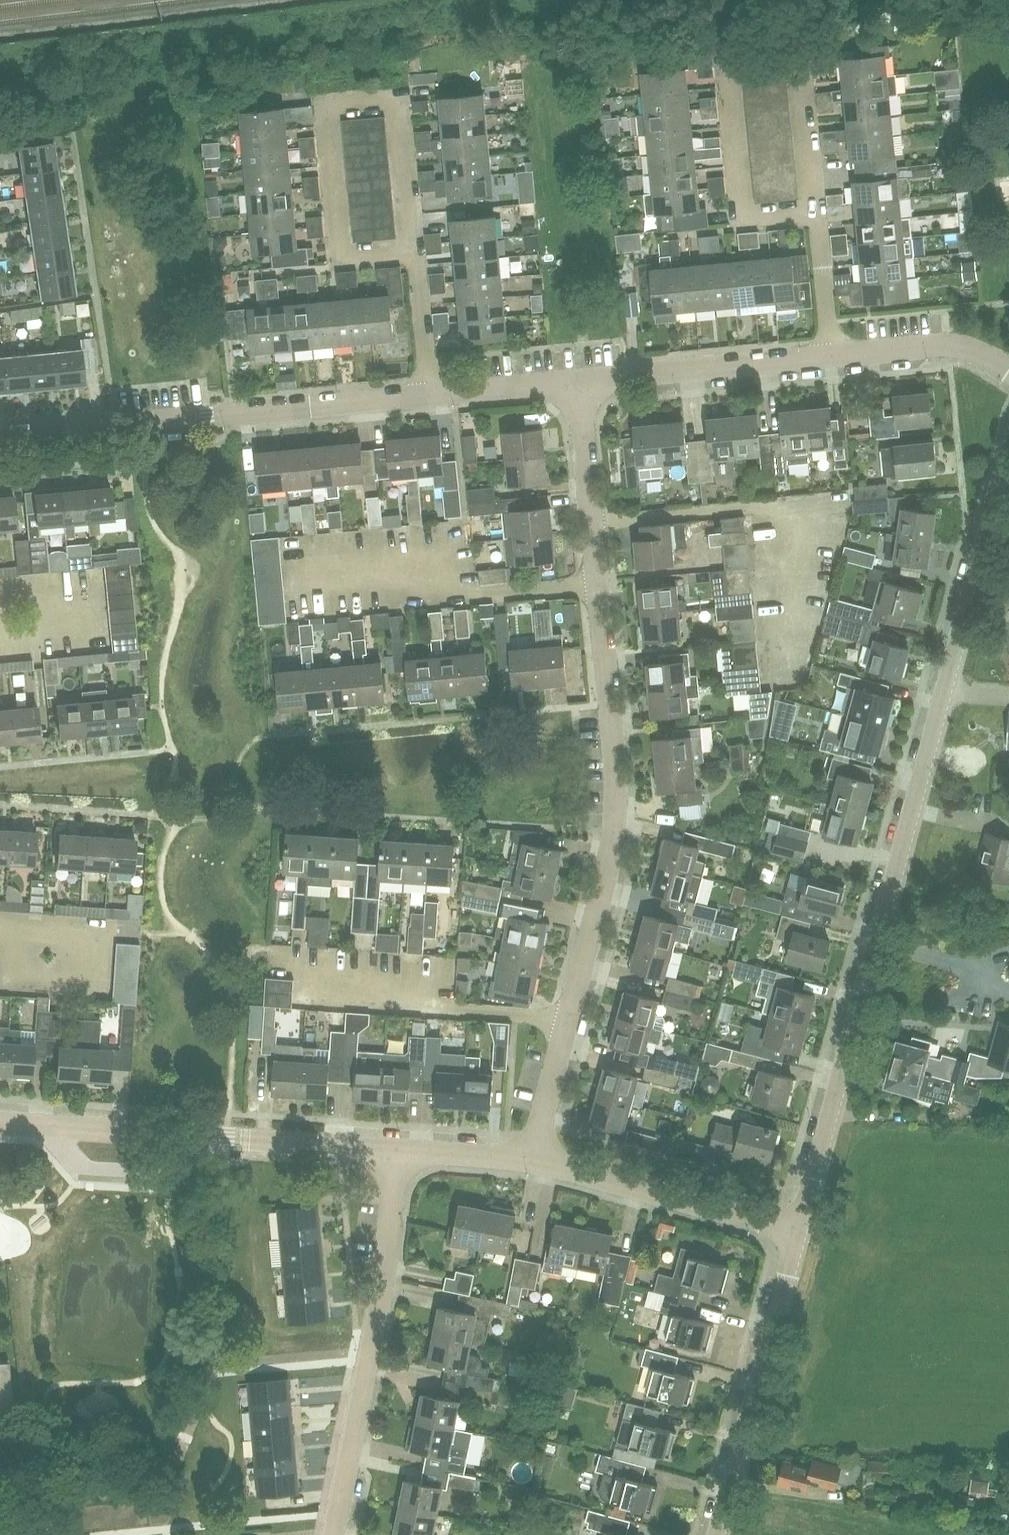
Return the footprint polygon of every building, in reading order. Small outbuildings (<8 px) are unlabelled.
[(843,81),(886,77),(884,57),(887,57),(886,46),(855,49),(856,59),(841,60),(843,81)] [(712,77),(710,55),(686,57),(687,70),(695,69),(696,79),(712,77)] [(642,95),(686,90),(683,70),(640,74),(642,95)] [(886,77),(843,81),(844,90),(817,92),(819,103),(834,102),(834,101),(845,100),(845,101),(887,96),(898,95),(896,76),(886,77)] [(764,93),(785,91),(784,78),(763,80),(764,93)] [(742,95),(764,93),(763,80),(741,82),(742,95)] [(644,115),(688,110),(686,90),(642,95),(644,115)] [(765,104),(787,102),(785,91),(764,93),(765,104)] [(744,107),(765,104),(764,93),(742,95),(744,107)] [(440,119),(483,115),(481,95),(438,99),(440,119)] [(702,109),(718,107),(717,96),(700,97),(702,109)] [(846,121),(889,116),(887,96),(845,101),(846,121)] [(414,112),(431,110),(430,98),(413,100),(414,112)] [(960,109),(963,109),(963,107),(962,100),(949,101),(950,110),(960,109)] [(767,117),(788,115),(787,102),(765,104),(767,117)] [(820,113),(835,111),(834,102),(819,103),(820,113)] [(745,119),(767,117),(765,104),(744,107),(745,119)] [(703,119),(719,117),(718,107),(702,109),(703,119)] [(242,134),(284,130),(284,121),(297,120),(296,119),(311,118),(310,108),(240,114),(242,134)] [(613,118),(612,109),(605,110),(605,119),(613,118)] [(639,136),(646,135),(690,131),(688,110),(644,115),(637,116),(639,136)] [(442,140),(485,136),(483,115),(440,119),(442,140)] [(768,129),(789,126),(788,115),(767,117),(768,129)] [(838,141),(891,136),(889,116),(846,121),(847,131),(838,132),(838,141)] [(363,131),(384,130),(383,117),(362,119),(363,131)] [(746,131),(768,129),(767,117),(745,119),(746,131)] [(341,133),(363,131),(362,119),(340,121),(341,133)] [(17,125),(19,136),(20,135),(27,134),(25,123),(17,125)] [(769,141),(790,139),(789,126),(768,129),(769,141)] [(747,143),(769,141),(768,129),(746,131),(747,143)] [(244,154),(286,150),(284,130),(242,134),(244,154)] [(364,144),(385,142),(384,130),(363,131),(364,144)] [(417,142),(430,141),(429,130),(416,132),(413,132),(414,143),(417,142)] [(342,146),(364,144),(363,131),(341,133),(342,146)] [(648,155),(692,150),(690,131),(646,135),(648,155)] [(822,143),(838,141),(838,132),(837,131),(821,133),(822,143)] [(43,142),(41,132),(27,134),(20,135),(19,136),(16,136),(21,172),(21,173),(57,167),(57,166),(56,167),(52,141),(43,142)] [(301,149),(317,147),(317,135),(300,137),(301,149)] [(487,155),(485,136),(442,140),(430,141),(417,142),(414,143),(415,152),(431,151),(437,159),(444,158),(444,160),(487,155)] [(850,161),(893,157),(891,136),(848,140),(850,161)] [(703,139),(704,149),(720,147),(718,137),(703,139)] [(770,153),(792,151),(790,139),(769,141),(770,153)] [(749,155),(770,153),(769,141),(747,143),(749,155)] [(823,153),(839,151),(838,141),(822,143),(823,153)] [(365,156),(386,154),(385,142),(364,144),(365,156)] [(344,158),(365,156),(364,144),(342,146),(344,158)] [(302,158),(318,156),(317,147),(301,149),(302,158)] [(246,174),(288,170),(286,150),(244,154),(246,174)] [(648,155),(650,174),(694,170),(692,150),(648,155)] [(771,165),(793,163),(792,151),(770,153),(771,165)] [(750,167),(771,165),(770,153),(749,155),(750,167)] [(366,168),(387,166),(386,154),(365,156),(366,168)] [(446,178),(446,179),(489,175),(487,155),(444,160),(446,178)] [(205,158),(206,167),(221,166),(221,161),(220,156),(205,158)] [(345,170),(366,168),(365,156),(344,158),(345,170)] [(773,177),(794,175),(793,163),(771,165),(773,177)] [(937,163),(921,165),(922,175),(938,174),(937,163)] [(751,179),(773,177),(771,165),(750,167),(751,179)] [(367,180),(388,178),(387,166),(366,168),(367,180)] [(24,198),(60,192),(57,167),(21,173),(24,198)] [(346,182),(367,180),(366,168),(345,170),(346,182)] [(419,171),(420,182),(437,180),(437,179),(436,169),(419,171)] [(247,194),(290,189),(288,170),(246,174),(247,194)] [(653,195),(696,190),(694,170),(650,174),(652,193),(653,195)] [(898,200),(907,199),(907,198),(908,196),(909,195),(909,193),(910,191),(910,190),(910,188),(909,186),(908,183),(908,182),(907,181),(905,179),(905,178),(905,170),(899,171),(899,178),(853,183),(855,203),(898,199),(898,200)] [(491,196),(489,175),(446,179),(437,180),(420,182),(421,192),(435,191),(435,197),(448,195),(448,200),(491,196)] [(774,190),(796,187),(794,175),(773,177),(774,190)] [(304,188),(321,186),(320,176),(303,178),(304,188)] [(709,189),(727,187),(726,176),(708,177),(709,189)] [(753,192),(774,190),(773,177),(751,179),(753,192)] [(368,192),(390,190),(388,178),(367,180),(368,192)] [(347,194),(368,192),(367,180),(346,182),(347,194)] [(305,198),(322,196),(321,186),(304,188),(305,198)] [(711,198),(728,196),(727,187),(709,189),(711,198)] [(775,201),(797,199),(796,187),(774,190),(775,201)] [(249,214),(292,210),(290,189),(247,194),(249,214)] [(370,204),(391,202),(390,190),(368,192),(370,204)] [(655,214),(656,214),(658,230),(673,228),(705,225),(703,209),(698,210),(696,190),(653,195),(652,193),(645,194),(647,215),(655,214)] [(754,203),(775,201),(774,190),(753,192),(754,203)] [(28,223),(64,218),(60,192),(24,198),(28,223)] [(348,206),(370,204),(368,192),(347,194),(348,206)] [(828,206),(845,204),(843,193),(827,196),(828,206)] [(856,223),(900,219),(898,200),(898,199),(855,203),(856,223)] [(371,216),(392,215),(391,202),(370,204),(371,216)] [(349,218),(371,216),(370,204),(348,206),(349,218)] [(829,215),(846,214),(845,204),(828,206),(829,215)] [(251,234),(294,229),(292,210),(249,214),(251,234)] [(308,227),(325,226),(324,215),(307,217),(308,227)] [(372,228),(393,227),(392,215),(371,216),(372,228)] [(350,230),(372,228),(371,216),(349,218),(350,230)] [(32,248),(68,243),(64,218),(28,223),(32,248)] [(452,242),(495,238),(493,218),(450,222),(452,242)] [(902,239),(912,238),(910,218),(900,219),(856,223),(858,243),(902,239)] [(526,234),(536,233),(535,222),(525,222),(526,234)] [(309,238),(326,236),(325,226),(308,227),(309,238)] [(373,241),(394,239),(393,227),(372,228),(373,241)] [(780,245),(791,244),(790,227),(779,229),(780,245)] [(351,243),(373,241),(372,228),(350,230),(351,243)] [(296,248),(294,229),(251,234),(253,254),(273,252),(274,268),(309,265),(308,247),(296,248)] [(426,244),(444,243),(442,231),(425,233),(426,244)] [(749,248),(761,247),(759,231),(747,232),(749,248)] [(741,249),(749,248),(747,232),(739,233),(741,249)] [(832,246),(849,244),(847,234),(831,235),(832,246)] [(709,252),(720,251),(719,235),(708,236),(709,252)] [(214,237),(216,250),(222,249),(227,244),(226,236),(214,237)] [(702,252),(709,252),(708,236),(700,237),(702,252)] [(497,257),(495,238),(452,242),(454,262),(507,257),(506,256),(497,257)] [(860,263),(904,259),(914,258),(912,238),(902,239),(858,243),(860,263)] [(669,256),(670,256),(680,255),(678,239),(668,240),(669,256)] [(669,256),(668,240),(658,241),(659,257),(660,269),(651,270),(650,264),(637,265),(641,302),(653,301),(654,314),(656,314),(656,323),(676,321),(671,268),(670,256),(669,256)] [(35,273),(71,268),(68,243),(32,248),(35,273)] [(427,254),(445,253),(444,243),(426,244),(427,254)] [(833,256),(850,254),(849,244),(832,246),(833,256)] [(774,303),(795,301),(793,283),(808,282),(806,256),(770,259),(774,303)] [(456,282),(499,278),(499,277),(508,276),(507,257),(454,262),(456,282)] [(755,304),(774,303),(770,259),(750,261),(755,304)] [(862,283),(906,279),(904,259),(860,263),(862,283)] [(734,306),(755,304),(750,261),(730,263),(734,306)] [(963,273),(976,271),(975,262),(962,263),(963,273)] [(715,308),(734,306),(730,263),(710,264),(715,308)] [(695,310),(715,308),(710,264),(691,266),(695,310)] [(405,306),(401,266),(377,269),(378,285),(388,284),(389,296),(368,298),(372,341),(392,340),(389,307),(405,306)] [(676,321),(678,321),(677,312),(695,310),(691,266),(671,268),(676,321)] [(39,299),(75,293),(71,268),(35,273),(39,299)] [(346,289),(359,287),(357,269),(344,270),(346,289)] [(339,289),(346,289),(344,270),(337,271),(339,289)] [(977,279),(976,271),(963,273),(964,280),(977,279)] [(430,284),(447,282),(446,272),(429,274),(430,284)] [(306,292),(319,291),(317,273),(304,274),(306,292)] [(218,294),(234,293),(232,274),(217,275),(218,294)] [(298,293),(306,292),(304,274),(297,275),(298,293)] [(834,286),(850,284),(849,275),(834,276),(834,286)] [(458,301),(501,297),(499,278),(456,282),(458,301)] [(259,297),(266,296),(265,279),(257,280),(259,297)] [(908,299),(906,279),(862,283),(850,284),(834,286),(836,296),(850,295),(851,305),(908,299)] [(431,294),(448,292),(447,282),(430,284),(431,294)] [(535,293),(543,292),(543,291),(543,283),(534,284),(535,293)] [(280,306),(279,295),(266,296),(267,308),(272,351),(292,349),(287,306),(280,306)] [(267,308),(266,296),(259,297),(260,308),(231,311),(234,335),(250,333),(252,353),(272,351),(267,308)] [(460,322),(503,318),(501,297),(458,301),(460,322)] [(351,343),(372,341),(368,298),(347,300),(351,343)] [(60,314),(76,312),(74,300),(58,303),(60,314)] [(332,345),(351,343),(347,300),(327,302),(332,345)] [(312,347),(332,345),(327,302),(307,304),(312,347)] [(533,312),(543,311),(543,303),(533,303),(533,312)] [(292,349),(312,347),(307,304),(287,306),(292,349)] [(27,319),(42,317),(40,305),(25,307),(27,319)] [(12,322),(27,319),(25,307),(10,310),(12,322)] [(434,324),(451,323),(450,311),(433,313),(434,324)] [(462,342),(505,338),(503,318),(460,322),(462,342)] [(435,334),(452,333),(451,323),(434,324),(435,334)] [(58,387),(84,384),(81,348),(54,351),(58,387)] [(32,389),(58,387),(54,351),(28,353),(32,389)] [(7,392),(32,389),(28,353),(3,356),(7,392)] [(932,422),(929,392),(894,396),(896,414),(884,416),(883,408),(869,410),(872,438),(899,436),(898,426),(932,422)] [(842,412),(830,413),(830,406),(805,409),(809,448),(832,446),(834,468),(847,467),(843,425),(842,412)] [(784,451),(772,452),(774,474),(787,473),(786,464),(810,462),(809,448),(805,409),(780,411),(782,431),(784,451)] [(709,438),(711,458),(735,456),(731,416),(729,416),(729,410),(712,411),(713,417),(707,418),(709,438)] [(735,456),(760,453),(758,434),(756,413),(731,416),(735,456)] [(658,423),(656,423),(655,418),(638,420),(639,425),(634,425),(636,445),(623,446),(627,488),(639,487),(638,479),(665,477),(664,463),(661,463),(658,423)] [(661,463),(664,463),(686,461),(687,460),(685,441),(683,420),(658,423),(661,463)] [(506,459),(544,455),(542,428),(503,432),(506,459)] [(445,490),(446,490),(460,488),(458,470),(443,472),(439,434),(414,436),(417,475),(433,473),(435,487),(445,486),(445,490)] [(464,463),(479,461),(477,434),(462,436),(464,463)] [(418,493),(417,475),(414,436),(387,439),(391,477),(407,476),(408,489),(409,489),(410,494),(407,495),(410,521),(423,520),(420,493),(418,493)] [(338,483),(364,480),(360,442),(335,444),(338,483)] [(898,475),(936,471),(933,442),(894,446),(881,448),(884,476),(898,474),(898,475)] [(339,495),(337,483),(338,483),(335,444),(309,447),(313,485),(326,484),(327,496),(339,495)] [(287,487),(313,485),(309,447),(283,449),(287,487)] [(260,490),(287,487),(283,449),(257,451),(260,490)] [(774,474),(772,452),(760,453),(762,475),(774,474)] [(508,485),(547,481),(544,455),(506,459),(508,485)] [(714,480),(711,458),(699,459),(701,481),(714,480)] [(688,482),(701,481),(699,459),(687,460),(686,461),(688,482)] [(107,486),(107,482),(93,484),(94,488),(85,488),(88,521),(87,521),(89,534),(99,533),(98,520),(125,518),(123,500),(111,501),(110,486),(107,486)] [(857,499),(890,496),(889,482),(855,485),(857,499)] [(83,489),(83,485),(69,486),(69,490),(60,491),(64,524),(63,524),(64,538),(74,537),(73,523),(87,521),(88,521),(85,488),(83,489)] [(468,502),(495,499),(494,486),(467,488),(468,502)] [(29,539),(28,539),(32,573),(49,572),(45,537),(43,535),(39,535),(39,526),(63,524),(64,524),(60,491),(59,491),(59,487),(45,488),(45,492),(35,493),(37,511),(26,512),(29,539)] [(17,528),(14,496),(0,497),(0,530),(17,528)] [(370,525),(385,524),(381,496),(367,498),(370,525)] [(513,537),(552,533),(549,507),(525,510),(524,496),(495,499),(496,512),(511,511),(513,537)] [(855,515),(891,511),(890,496),(857,499),(857,500),(854,500),(855,515)] [(614,502),(619,508),(626,503),(620,497),(614,502)] [(469,515),(496,512),(495,499),(468,502),(469,515)] [(304,531),(317,529),(315,503),(302,504),(304,531)] [(931,539),(935,513),(902,508),(898,534),(931,539)] [(330,528),(343,527),(342,511),(328,512),(330,528)] [(721,532),(745,529),(744,516),(719,519),(721,532)] [(637,566),(674,563),(672,549),(687,547),(685,522),(641,526),(642,539),(634,540),(637,566)] [(709,545),(746,541),(745,529),(721,532),(708,533),(709,545)] [(508,564),(516,563),(554,559),(552,533),(513,537),(505,538),(508,564)] [(927,566),(931,539),(898,534),(887,533),(886,541),(897,542),(894,561),(927,566)] [(252,554),(280,551),(278,537),(251,539),(252,554)] [(17,565),(18,575),(32,573),(28,539),(15,540),(17,565)] [(747,554),(746,541),(709,545),(709,546),(722,545),(723,556),(747,554)] [(873,567),(876,553),(848,545),(844,558),(873,567)] [(253,564),(281,562),(280,551),(252,554),(253,564)] [(724,568),(749,566),(747,554),(723,556),(724,568)] [(101,567),(104,567),(104,566),(118,565),(117,556),(100,557),(101,567)] [(77,570),(93,568),(92,558),(76,559),(77,570)] [(254,576),(282,574),(281,562),(253,564),(254,576)] [(105,581),(130,578),(129,564),(118,565),(104,566),(104,567),(105,581)] [(726,581),(750,578),(749,566),(724,568),(726,581)] [(482,583),(508,580),(507,567),(480,570),(482,583)] [(255,588),(283,585),(282,574),(254,576),(255,588)] [(106,595),(132,593),(130,578),(105,581),(106,595)] [(727,593),(751,591),(750,578),(726,581),(727,593)] [(916,616),(922,591),(881,580),(873,609),(832,597),(829,611),(837,613),(844,615),(854,618),(878,625),(880,619),(901,625),(904,613),(916,616)] [(256,598),(284,596),(283,585),(255,588),(256,598)] [(678,600),(676,585),(639,588),(641,613),(687,609),(686,603),(683,600),(678,600)] [(715,607),(752,603),(751,591),(727,593),(714,595),(715,607)] [(108,609),(133,607),(132,593),(106,595),(108,609)] [(257,609),(285,607),(284,596),(256,598),(257,609)] [(564,604),(565,617),(578,616),(577,603),(564,604)] [(717,619),(754,616),(752,603),(715,607),(717,619)] [(109,623),(134,620),(133,607),(108,609),(109,623)] [(259,625),(286,623),(285,607),(257,609),(259,625)] [(494,619),(493,607),(481,608),(482,620),(494,619)] [(458,637),(471,636),(468,608),(455,609),(458,637)] [(537,637),(551,636),(548,608),(534,609),(537,637)] [(644,640),(681,636),(679,611),(687,611),(687,609),(641,613),(644,640)] [(431,640),(446,638),(443,610),(428,612),(431,640)] [(497,641),(511,639),(508,611),(494,613),(497,641)] [(854,618),(844,615),(839,636),(873,645),(867,668),(899,677),(907,647),(897,645),(900,636),(879,630),(880,625),(878,625),(854,618)] [(391,629),(389,616),(372,618),(374,631),(391,629)] [(755,628),(754,616),(717,619),(717,620),(728,619),(730,631),(755,628)] [(354,647),(367,646),(365,618),(352,619),(354,647)] [(110,638),(136,636),(134,620),(109,623),(110,638)] [(328,640),(341,639),(339,620),(326,622),(328,640)] [(313,668),(313,660),(316,659),(312,624),(299,625),(303,669),(307,707),(333,705),(329,667),(313,668)] [(731,643),(756,641),(755,628),(730,631),(731,643)] [(112,652),(137,650),(136,636),(110,638),(112,652)] [(732,655),(757,653),(756,641),(731,643),(732,655)] [(437,700),(436,694),(432,656),(406,658),(405,642),(392,644),(395,672),(408,671),(410,697),(420,696),(420,702),(437,700)] [(540,685),(566,683),(562,644),(537,647),(540,685)] [(514,688),(540,685),(537,647),(510,649),(514,688)] [(130,660),(130,651),(112,652),(113,662),(130,660)] [(462,692),(488,689),(484,651),(459,653),(462,692)] [(103,652),(85,654),(86,664),(104,662),(103,652)] [(436,694),(462,692),(459,653),(432,656),(436,694)] [(649,689),(698,685),(697,677),(694,674),(690,674),(688,653),(660,656),(661,662),(646,663),(649,689)] [(733,668),(758,665),(757,653),(732,655),(733,668)] [(78,655),(62,657),(63,666),(79,665),(78,655)] [(46,684),(55,683),(59,683),(57,657),(43,659),(43,660),(45,684),(46,684)] [(24,660),(7,662),(8,672),(25,670),(24,660)] [(358,702),(384,700),(380,662),(354,664),(358,702)] [(333,705),(358,702),(354,664),(329,667),(333,705)] [(724,681),(760,678),(758,665),(733,668),(733,669),(722,670),(724,681)] [(281,710),(307,707),(303,669),(277,672),(281,710)] [(842,713),(886,725),(894,698),(867,691),(870,679),(841,672),(838,684),(849,687),(842,713)] [(761,691),(760,678),(724,681),(725,695),(748,692),(751,717),(768,716),(772,690),(761,691)] [(56,697),(55,683),(46,684),(48,698),(56,697)] [(651,715),(688,712),(687,697),(696,696),(699,693),(698,685),(649,689),(651,715)] [(107,699),(106,690),(82,692),(83,701),(86,734),(112,732),(108,699),(107,699)] [(112,732),(135,730),(133,718),(145,716),(143,692),(130,694),(131,697),(108,699),(112,732)] [(61,736),(86,734),(83,701),(58,704),(61,736)] [(14,741),(39,739),(36,706),(10,708),(14,741)] [(14,741),(10,708),(0,709),(0,743),(14,741)] [(879,752),(886,725),(842,713),(837,732),(825,729),(820,749),(849,757),(852,745),(879,752)] [(688,716),(689,725),(701,723),(700,715),(688,716)] [(656,764),(704,759),(701,726),(673,729),(672,737),(654,738),(656,764)] [(731,756),(743,755),(742,743),(729,744),(731,756)] [(732,770),(745,769),(743,755),(731,756),(732,770)] [(863,813),(872,781),(849,775),(853,763),(833,757),(828,776),(839,779),(832,805),(863,813)] [(696,786),(694,761),(704,760),(704,759),(656,764),(659,790),(675,788),(676,803),(703,801),(702,785),(696,786)] [(863,813),(832,805),(821,802),(818,813),(829,816),(824,834),(826,834),(824,840),(844,846),(845,840),(855,842),(863,813)] [(780,822),(777,833),(772,851),(771,853),(802,861),(808,842),(811,830),(780,822)] [(10,830),(0,829),(0,862),(8,862),(10,830)] [(556,873),(561,850),(540,845),(543,831),(514,829),(512,840),(524,842),(522,856),(512,855),(510,865),(519,867),(520,865),(556,873)] [(34,864),(36,832),(10,830),(8,862),(34,864)] [(987,832),(984,845),(987,846),(980,872),(1008,880),(1008,876),(1008,837),(987,832)] [(83,867),(85,834),(60,833),(57,865),(83,867)] [(308,892),(309,872),(308,872),(311,835),(287,833),(285,870),(299,871),(298,891),(295,891),(294,904),(293,928),(306,929),(307,905),(306,905),(307,892),(308,892)] [(107,868),(109,836),(85,834),(83,867),(107,868)] [(332,873),(334,836),(311,835),(308,872),(309,872),(332,873)] [(109,836),(107,868),(107,880),(117,880),(118,869),(133,870),(135,838),(109,836)] [(364,932),(369,863),(357,863),(358,838),(334,836),(332,873),(355,875),(354,895),(352,931),(364,932)] [(704,875),(707,862),(695,858),(699,846),(666,837),(659,863),(704,875)] [(732,857),(736,844),(707,837),(704,850),(732,857)] [(404,879),(406,841),(382,839),(381,863),(369,863),(364,932),(377,932),(379,897),(380,897),(381,877),(404,879)] [(427,880),(430,842),(406,841),(404,879),(427,880)] [(451,882),(454,844),(430,842),(427,880),(451,882)] [(690,900),(687,912),(716,920),(719,907),(697,901),(704,875),(659,863),(656,875),(653,874),(649,889),(690,900)] [(502,887),(502,888),(515,890),(515,888),(552,896),(552,894),(555,891),(557,885),(555,880),(556,873),(520,865),(519,867),(517,881),(504,878),(502,887)] [(838,884),(840,884),(843,875),(829,872),(827,881),(838,884)] [(837,912),(844,885),(840,884),(838,884),(827,881),(808,876),(804,890),(788,886),(781,913),(783,913),(805,920),(809,905),(837,912)] [(43,913),(45,881),(31,879),(30,902),(6,901),(5,910),(43,913)] [(500,899),(502,888),(502,887),(464,879),(463,892),(500,899)] [(497,911),(500,899),(463,892),(462,904),(497,911)] [(436,938),(438,914),(439,901),(426,900),(425,913),(423,937),(424,937),(436,938)] [(80,915),(81,906),(56,905),(55,913),(80,915)] [(104,917),(105,907),(81,906),(80,915),(104,917)] [(130,919),(130,908),(105,907),(104,917),(130,919)] [(423,937),(425,913),(412,912),(412,926),(409,925),(408,953),(423,954),(424,937),(423,937)] [(713,932),(716,920),(687,912),(683,924),(645,914),(638,940),(671,949),(674,937),(689,941),(693,927),(713,932)] [(822,967),(829,939),(804,933),(807,920),(805,920),(783,913),(777,937),(792,941),(787,958),(822,967)] [(542,945),(546,922),(510,914),(507,929),(499,928),(497,936),(505,938),(542,945)] [(472,944),(473,932),(459,930),(458,943),(472,944)] [(537,968),(542,945),(505,938),(501,961),(537,968)] [(664,976),(671,949),(638,940),(631,967),(664,976)] [(139,956),(140,943),(116,942),(115,954),(139,956)] [(138,968),(139,956),(115,954),(114,966),(138,968)] [(470,970),(471,958),(458,957),(457,969),(470,970)] [(727,967),(735,969),(737,959),(730,957),(727,967)] [(493,976),(492,983),(489,997),(514,1002),(517,988),(532,991),(537,968),(501,961),(497,977),(493,976)] [(137,980),(138,968),(114,966),(114,978),(137,980)] [(763,1010),(772,1013),(807,1022),(814,994),(786,986),(789,973),(763,966),(756,993),(767,996),(763,1010)] [(695,996),(698,984),(669,976),(666,988),(695,996)] [(293,993),(294,979),(266,977),(265,992),(293,993)] [(137,991),(137,980),(114,978),(113,989),(137,991)] [(691,1009),(695,996),(666,988),(662,1001),(691,1009)] [(136,1003),(137,991),(113,989),(112,1002),(136,1003)] [(625,990),(618,1017),(651,1026),(650,1027),(663,1031),(667,1020),(664,1016),(654,1013),(658,999),(625,990)] [(292,1007),(293,993),(265,992),(264,1005),(265,1005),(277,1006),(292,1007)] [(277,1054),(277,1027),(275,1027),(277,1006),(265,1005),(264,1027),(263,1053),(277,1054)] [(133,1051),(135,1009),(123,1008),(120,1051),(133,1051)] [(47,1039),(49,1010),(36,1009),(35,1038),(47,1039)] [(60,1039),(61,1011),(49,1010),(47,1039),(60,1039)] [(799,1050),(807,1022),(772,1013),(768,1027),(748,1022),(741,1049),(767,1056),(771,1042),(799,1050)] [(611,1043),(620,1045),(616,1057),(645,1065),(648,1053),(644,1052),(647,1041),(659,1044),(663,1031),(650,1027),(651,1026),(618,1017),(615,1029),(611,1028),(608,1042),(611,1043)] [(82,1079),(87,1019),(75,1018),(73,1046),(59,1046),(57,1078),(82,1079)] [(87,1019),(82,1079),(94,1080),(94,1084),(107,1085),(107,1081),(110,1081),(112,1049),(99,1048),(101,1020),(87,1019)] [(5,1074),(8,1027),(0,1026),(0,1074),(5,1074)] [(32,1076),(35,1044),(20,1043),(21,1030),(9,1029),(9,1027),(8,1027),(5,1074),(32,1076)] [(343,1057),(345,1030),(331,1029),(330,1056),(343,1057)] [(382,1098),(385,1053),(358,1051),(358,1049),(359,1031),(345,1030),(343,1057),(357,1058),(354,1096),(382,1098)] [(425,1062),(427,1036),(410,1034),(409,1051),(405,1054),(385,1053),(382,1098),(408,1100),(411,1061),(425,1062)] [(439,1063),(441,1037),(427,1036),(425,1062),(439,1063)] [(929,1049),(931,1041),(913,1036),(911,1044),(898,1041),(893,1063),(955,1081),(959,1083),(964,1084),(965,1082),(971,1061),(945,1054),(943,1059),(927,1055),(929,1049)] [(506,1069),(508,1043),(496,1042),(494,1068),(506,1069)] [(723,1059),(730,1061),(733,1049),(708,1042),(702,1062),(716,1066),(723,1059)] [(300,1093),(303,1048),(291,1047),(290,1060),(275,1059),(274,1076),(270,1075),(269,1089),(273,1089),(273,1091),(300,1093)] [(327,1095),(329,1062),(317,1062),(318,1048),(303,1048),(300,1093),(327,1095)] [(733,1049),(730,1061),(757,1069),(760,1056),(733,1049)] [(674,1073),(677,1060),(648,1052),(645,1065),(674,1073)] [(464,1104),(467,1056),(454,1055),(454,1070),(439,1069),(436,1102),(464,1104)] [(490,1106),(492,1073),(480,1072),(482,1057),(467,1056),(464,1104),(490,1106)] [(949,1101),(955,1081),(893,1063),(887,1085),(916,1093),(915,1097),(936,1102),(937,1099),(949,1101)] [(681,1074),(674,1073),(645,1065),(642,1077),(678,1087),(681,1074)] [(630,1102),(638,1075),(605,1066),(597,1093),(630,1102)] [(784,1105),(792,1076),(761,1067),(753,1096),(784,1105)] [(623,1129),(630,1102),(597,1093),(590,1120),(623,1129)] [(778,1129),(743,1120),(740,1128),(717,1122),(710,1147),(735,1154),(736,1151),(769,1160),(778,1129)] [(671,1152),(673,1144),(664,1141),(665,1138),(630,1130),(626,1144),(661,1153),(662,1149),(671,1152)] [(705,1165),(710,1147),(682,1139),(677,1157),(705,1165)] [(481,1245),(488,1209),(460,1204),(456,1224),(451,1223),(447,1245),(467,1249),(468,1242),(481,1245)] [(513,1214),(514,1208),(490,1204),(489,1209),(488,1209),(481,1245),(508,1250),(515,1215),(513,1214)] [(282,1237),(320,1234),(318,1205),(279,1209),(282,1237)] [(578,1264),(585,1228),(557,1223),(551,1251),(547,1250),(543,1270),(562,1273),(564,1261),(578,1264)] [(605,1269),(612,1234),(585,1228),(578,1264),(605,1269)] [(285,1265),(323,1261),(320,1234),(282,1237),(285,1265)] [(722,1291),(729,1266),(700,1258),(702,1253),(682,1248),(675,1277),(660,1273),(655,1291),(665,1294),(698,1302),(702,1285),(722,1291)] [(523,1285),(528,1259),(516,1256),(510,1283),(523,1285)] [(535,1288),(541,1262),(528,1259),(523,1285),(535,1288)] [(639,1260),(632,1259),(627,1282),(634,1283),(639,1260)] [(287,1293),(326,1289),(323,1261),(285,1265),(287,1293)] [(470,1294),(474,1274),(457,1271),(456,1278),(446,1276),(444,1288),(470,1294)] [(599,1300),(612,1302),(620,1304),(625,1278),(605,1274),(599,1300)] [(290,1321),(328,1318),(326,1289),(287,1293),(290,1321)] [(707,1348),(714,1323),(694,1318),(698,1302),(665,1294),(660,1309),(674,1313),(667,1338),(707,1348)] [(508,1315),(511,1302),(485,1297),(483,1309),(508,1315)] [(539,1302),(522,1299),(521,1305),(537,1308),(539,1302)] [(485,1344),(490,1321),(476,1318),(477,1313),(441,1306),(435,1334),(485,1344)] [(559,1327),(556,1340),(565,1342),(568,1329),(559,1327)] [(467,1386),(494,1392),(494,1390),(496,1378),(488,1377),(490,1368),(482,1366),(483,1365),(483,1364),(482,1363),(482,1362),(482,1361),(481,1360),(481,1359),(480,1359),(480,1358),(479,1358),(478,1357),(477,1356),(476,1356),(475,1356),(475,1355),(468,1354),(471,1341),(485,1344),(435,1334),(430,1361),(464,1369),(464,1373),(469,1374),(467,1386)] [(689,1402),(695,1378),(675,1372),(680,1356),(647,1347),(642,1364),(655,1367),(648,1391),(689,1402)] [(14,1425),(8,1361),(0,1362),(0,1426),(14,1425)] [(252,1410),(290,1407),(287,1378),(249,1381),(252,1410)] [(491,1403),(494,1392),(467,1386),(465,1397),(491,1403)] [(494,1390),(494,1392),(491,1403),(498,1404),(500,1392),(501,1391),(500,1391),(494,1390)] [(454,1427),(460,1400),(424,1393),(418,1420),(454,1427)] [(669,1457),(676,1431),(656,1425),(660,1410),(627,1401),(616,1443),(669,1457)] [(254,1438),(292,1435),(290,1407),(252,1410),(254,1438)] [(466,1430),(454,1427),(418,1420),(413,1448),(453,1456),(450,1471),(465,1474),(473,1432),(466,1430)] [(257,1466),(295,1462),(292,1435),(254,1438),(257,1466)] [(651,1510),(658,1485),(643,1481),(647,1465),(600,1452),(597,1464),(606,1466),(599,1491),(603,1497),(651,1510)] [(892,1472),(892,1459),(892,1458),(869,1457),(869,1458),(868,1471),(892,1472)] [(856,1487),(862,1467),(838,1460),(836,1468),(814,1462),(812,1469),(783,1461),(777,1482),(806,1490),(809,1479),(820,1482),(821,1478),(856,1487)] [(259,1494),(297,1491),(295,1462),(257,1466),(259,1494)] [(476,1477),(465,1474),(450,1471),(447,1484),(474,1489),(476,1477)] [(437,1514),(442,1487),(407,1479),(401,1507),(437,1514)] [(969,1493),(988,1496),(990,1482),(971,1479),(969,1493)] [(609,1507),(607,1513),(616,1516),(625,1518),(627,1512),(628,1508),(616,1505),(615,1508),(609,1507)] [(437,1514),(401,1507),(395,1534),(402,1534),(432,1534),(437,1514)] [(631,1520),(625,1518),(616,1516),(607,1513),(598,1511),(590,1509),(586,1521),(589,1522),(587,1527),(607,1532),(606,1534),(627,1534),(631,1520)] [(999,1520),(1007,1521),(1008,1515),(1000,1513),(999,1520)]
